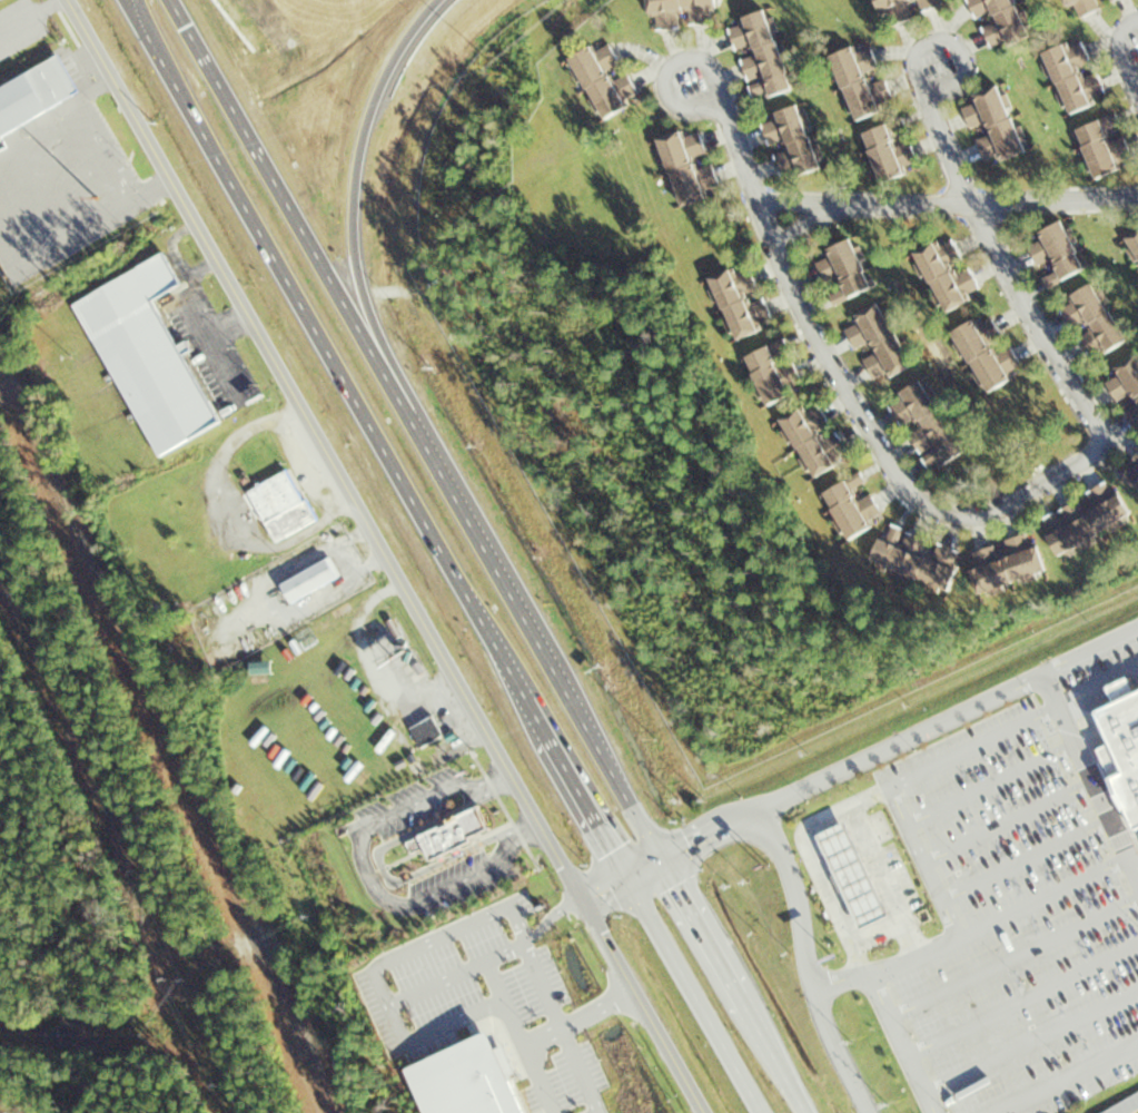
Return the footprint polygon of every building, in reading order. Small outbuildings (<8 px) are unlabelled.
[(717,22),(715,0),(646,0),(648,19),(654,18),(655,29),(682,27),(681,17),(688,16),(689,25),(717,22)] [(880,15),(887,12),(893,25),(949,0),(948,0),(873,0),(880,15)] [(980,26),(981,25),(992,51),(1027,36),(1012,0),(969,0),(980,26)] [(1072,20),(1101,8),(1098,0),(1063,0),(1072,20)] [(792,89),(766,11),(728,24),(737,52),(748,48),(751,57),(741,60),(749,84),(751,84),(756,101),(792,89)] [(1042,53),(1065,115),(1107,99),(1084,37),(1042,53)] [(600,119),(642,98),(630,73),(612,82),(606,71),(620,64),(610,44),(594,52),(591,47),(569,58),(600,119)] [(887,79),(871,84),(867,73),(880,68),(872,46),(856,52),(855,47),(830,55),(853,121),(896,106),(887,79)] [(79,94),(58,56),(0,88),(0,137),(79,94)] [(1024,153),(998,86),(972,97),(974,103),(962,108),(971,130),(983,125),(987,137),(978,140),(989,167),(1024,153)] [(769,146),(783,142),(786,151),(776,154),(784,180),(820,169),(802,106),(761,118),(769,146)] [(1120,171),(1117,164),(1133,158),(1125,136),(1111,141),(1107,130),(1120,125),(1116,115),(1075,129),(1092,180),(1120,171)] [(911,141),(896,146),(892,134),(907,129),(904,119),(861,133),(877,181),(920,167),(911,141)] [(678,204),(721,190),(713,164),(696,169),(692,157),(707,152),(700,132),(683,137),(680,130),(657,137),(678,204)] [(1047,286),(1085,269),(1063,219),(1036,231),(1040,240),(1028,245),(1037,266),(1050,260),(1055,272),(1043,277),(1047,286)] [(1126,236),(1137,259),(1137,229),(1126,236)] [(834,304),(872,288),(850,236),(825,247),(828,256),(816,261),(834,304)] [(913,251),(944,312),(983,292),(970,267),(953,275),(949,266),(963,258),(954,239),(937,248),(933,241),(913,251)] [(74,300),(154,457),(219,424),(183,353),(190,350),(185,342),(176,346),(152,299),(180,284),(164,254),(74,300)] [(709,275),(733,338),(775,323),(765,297),(749,302),(746,293),(758,288),(751,269),(737,274),(734,266),(709,275)] [(1061,308),(1071,327),(1084,321),(1089,332),(1081,336),(1085,343),(1094,338),(1102,353),(1125,341),(1093,281),(1069,294),(1073,302),(1061,308)] [(848,326),(875,383),(911,367),(880,300),(851,314),(856,323),(848,326)] [(985,391),(1023,367),(1010,346),(996,355),(989,344),(1002,335),(991,317),(976,326),(971,318),(948,333),(985,391)] [(784,338),(743,355),(764,403),(804,386),(784,338)] [(1137,354),(1114,367),(1118,376),(1106,383),(1117,402),(1129,395),(1136,406),(1126,412),(1132,423),(1137,420),(1137,354)] [(928,471),(962,452),(923,381),(890,399),(928,471)] [(836,433),(819,441),(811,425),(822,419),(819,413),(806,420),(799,407),(781,417),(813,478),(839,464),(834,454),(845,449),(836,433)] [(247,490),(276,543),(317,521),(289,468),(247,490)] [(822,491),(846,539),(872,526),(868,519),(882,512),(873,493),(859,501),(853,489),(867,482),(861,471),(822,491)] [(1046,535),(1057,556),(1130,518),(1110,480),(1085,493),(1092,505),(1084,509),(1079,499),(1058,510),(1065,525),(1046,535)] [(878,536),(868,565),(948,591),(961,550),(891,527),(888,540),(878,536)] [(1005,539),(1009,554),(992,559),(992,558),(970,564),(978,591),(1044,573),(1033,532),(1005,539)] [(341,576),(330,556),(280,584),(291,605),(341,576)] [(1131,687),(1127,677),(1107,685),(1113,701),(1093,709),(1107,744),(1097,748),(1132,830),(1137,827),(1137,684),(1131,687)] [(409,728),(420,749),(443,736),(432,715),(409,728)] [(467,825),(470,823),(458,800),(453,803),(443,784),(428,791),(469,873),(486,864),(467,825)] [(560,968),(398,1034),(430,1112),(592,1047),(560,968)] [(1100,1112),(1137,1112),(1136,1109),(1137,1108),(1137,1094),(1100,1112)]
